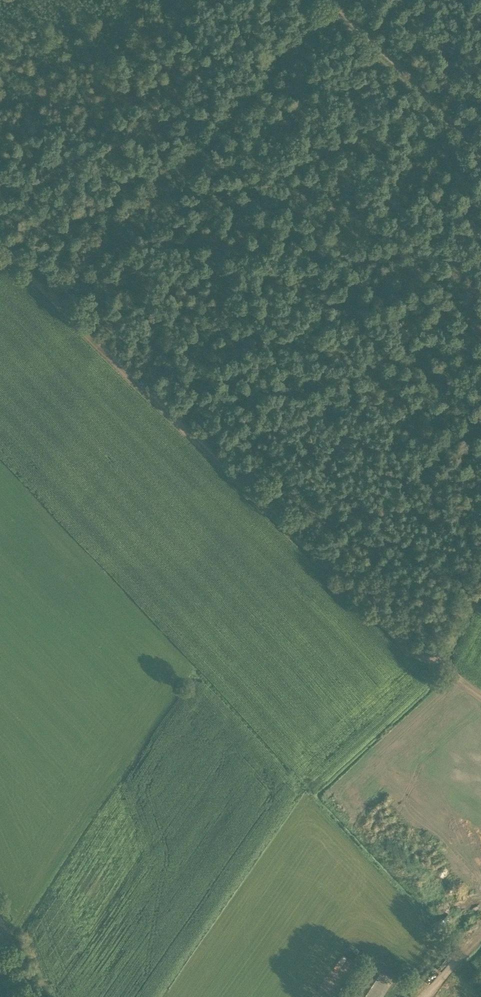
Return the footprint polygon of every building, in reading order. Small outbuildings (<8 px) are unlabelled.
[(363,961),(341,996),(380,996),(391,978),(363,961)]
